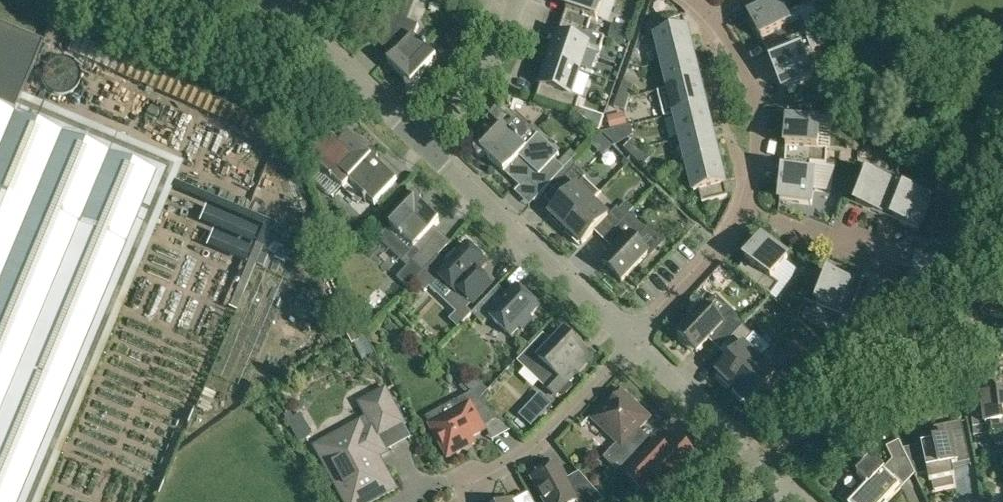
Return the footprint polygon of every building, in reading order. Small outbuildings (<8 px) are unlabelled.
[(373,33),(374,33),(396,54),(388,63),(408,81),(407,82),(406,83),(406,85),(406,86),(406,87),(407,88),(407,90),(408,90),(409,91),(411,92),(412,92),(413,92),(414,91),(415,91),(416,90),(417,89),(418,87),(418,86),(418,85),(418,84),(417,82),(416,81),(437,59),(414,37),(419,25),(402,18),(409,0),(388,0),(384,10),(379,22),(373,33)] [(588,32),(592,20),(597,22),(604,0),(571,0),(563,23),(588,32)] [(768,52),(829,25),(817,0),(815,0),(785,15),(779,2),(750,16),(768,52)] [(663,63),(694,56),(684,16),(658,23),(661,36),(656,37),(663,63)] [(580,71),(581,69),(588,47),(598,50),(603,37),(588,32),(563,23),(550,61),(580,71)] [(829,25),(768,52),(783,89),(813,78),(803,53),(812,49),(812,50),(829,43),(823,28),(829,25)] [(156,173),(14,113),(42,46),(0,28),(0,501),(19,501),(156,173)] [(694,56),(663,63),(669,89),(700,81),(694,56)] [(572,95),(579,73),(580,71),(550,61),(537,99),(576,112),(581,99),(572,95)] [(700,81),(669,89),(675,115),(706,107),(700,81)] [(622,85),(618,97),(630,101),(634,89),(622,85)] [(625,113),(630,101),(618,97),(614,109),(625,113)] [(706,107),(675,115),(682,140),(713,133),(706,107)] [(786,161),(827,165),(828,149),(818,149),(820,122),(788,120),(786,161)] [(484,156),(485,155),(505,173),(506,172),(521,186),(528,179),(542,192),(565,169),(577,156),(571,150),(558,163),(555,160),(559,155),(539,136),(527,148),(504,126),(485,146),(484,145),(482,145),(481,145),(480,145),(479,145),(477,146),(476,146),(476,147),(475,149),(475,150),(475,151),(475,152),(475,153),(476,154),(477,155),(478,156),(479,157),(481,157),(482,157),(483,156),(484,156)] [(323,129),(310,152),(312,167),(316,171),(317,172),(321,168),(342,187),(344,189),(350,182),(375,206),(376,205),(390,190),(396,184),(398,182),(389,173),(381,166),(377,162),(378,162),(378,161),(379,159),(379,158),(378,157),(378,156),(377,155),(376,154),(375,153),(374,153),(372,153),(371,153),(370,153),(369,154),(368,155),(367,156),(366,155),(364,153),(365,151),(358,145),(349,136),(341,145),(323,129)] [(688,166),(719,158),(713,133),(682,140),(688,166)] [(635,159),(643,150),(634,141),(626,150),(635,159)] [(653,159),(643,150),(635,159),(644,168),(653,159)] [(719,158),(688,166),(694,192),(700,191),(703,204),(728,197),(719,158)] [(827,165),(786,161),(780,201),(812,205),(815,177),(810,177),(811,164),(827,165)] [(882,216),(898,177),(865,164),(859,178),(854,176),(845,201),(882,216)] [(576,167),(558,185),(568,194),(550,214),(552,215),(550,218),(563,230),(565,228),(566,229),(592,201),(600,193),(584,179),(586,177),(576,167)] [(910,182),(898,177),(882,216),(919,230),(931,201),(906,191),(910,182)] [(410,288),(448,247),(432,231),(440,223),(423,207),(422,209),(420,207),(421,206),(422,205),(423,204),(423,202),(423,201),(423,200),(423,199),(422,198),(421,197),(420,196),(419,196),(418,195),(416,195),(415,196),(414,196),(413,197),(412,198),(412,199),(411,200),(411,202),(411,203),(412,204),(391,227),(393,228),(390,232),(388,230),(378,240),(408,267),(399,277),(410,288)] [(601,225),(611,235),(630,214),(634,209),(627,202),(620,209),(618,207),(608,217),(592,201),(566,229),(568,230),(566,232),(579,245),(581,242),(583,244),(601,225)] [(622,245),(616,251),(604,264),(622,282),(649,253),(638,243),(647,229),(630,214),(611,235),(622,245)] [(955,227),(959,236),(978,228),(974,219),(955,227)] [(788,258),(763,239),(738,272),(771,297),(780,285),(772,279),(788,258)] [(460,291),(473,304),(491,284),(478,272),(487,263),(467,245),(437,276),(457,294),(460,291)] [(967,268),(924,251),(909,289),(939,301),(948,277),(962,282),(967,268)] [(260,268),(217,375),(225,378),(268,271),(260,268)] [(839,325),(855,286),(817,271),(805,301),(842,316),(838,324),(839,325)] [(279,276),(233,382),(243,386),(288,280),(279,276)] [(538,307),(524,293),(517,287),(511,294),(508,294),(499,286),(473,314),(484,325),(491,317),(511,336),(519,327),(522,330),(533,319),(530,316),(538,307)] [(892,301),(855,286),(839,325),(852,330),(855,321),(880,330),(892,301)] [(705,307),(679,335),(697,352),(709,340),(715,333),(726,344),(743,326),(746,323),(729,307),(716,295),(705,307)] [(456,313),(449,320),(458,329),(473,314),(468,309),(463,305),(456,313)] [(720,374),(717,376),(731,389),(733,386),(734,388),(760,360),(770,349),(755,333),(753,335),(743,326),(726,344),(736,353),(730,360),(718,372),(720,374)] [(354,342),(362,359),(374,353),(362,327),(347,334),(352,343),(354,342)] [(592,357),(583,349),(565,332),(554,344),(545,335),(520,361),(555,395),(592,357)] [(868,345),(852,356),(859,366),(875,355),(868,345)] [(735,389),(733,391),(746,404),(748,401),(750,403),(763,390),(768,384),(779,394),(781,396),(801,376),(783,358),(772,347),(770,349),(760,360),(734,388),(735,389)] [(852,356),(842,363),(851,375),(861,369),(852,356)] [(993,434),(993,438),(996,437),(997,445),(1002,444),(1002,396),(998,396),(996,377),(968,380),(968,383),(961,384),(966,421),(972,420),(973,428),(992,426),(993,434)] [(961,387),(952,389),(955,401),(963,400),(961,387)] [(627,442),(650,418),(635,404),(635,400),(627,393),(623,393),(621,390),(593,419),(618,443),(604,458),(618,472),(637,451),(627,442)] [(383,434),(403,423),(385,391),(362,404),(363,405),(367,403),(383,434)] [(483,425),(497,417),(472,393),(427,418),(448,458),(461,451),(463,442),(485,430),(483,425)] [(551,405),(540,394),(520,416),(531,426),(551,405)] [(291,412),(284,415),(300,443),(314,436),(301,413),(294,417),(291,412)] [(953,465),(971,461),(962,422),(934,428),(938,442),(904,449),(910,463),(917,476),(928,474),(930,482),(933,482),(935,489),(953,485),(952,478),(955,477),(953,465)] [(386,451),(373,428),(359,436),(355,428),(323,445),(328,453),(322,456),(348,501),(368,501),(394,488),(386,472),(378,470),(372,459),(386,451)] [(657,440),(655,442),(625,473),(644,490),(656,477),(671,492),(684,478),(682,476),(698,458),(677,438),(667,449),(657,440)] [(898,469),(910,463),(904,449),(900,441),(887,447),(898,469)] [(854,501),(883,501),(884,501),(887,501),(901,487),(873,461),(858,477),(868,487),(854,501)] [(586,480),(571,488),(558,464),(556,466),(552,465),(545,469),(544,472),(534,478),(547,501),(577,501),(602,501),(604,501),(586,480)] [(600,476),(595,476),(592,479),(591,483),(594,487),(598,487),(602,485),(602,480),(600,476)]
